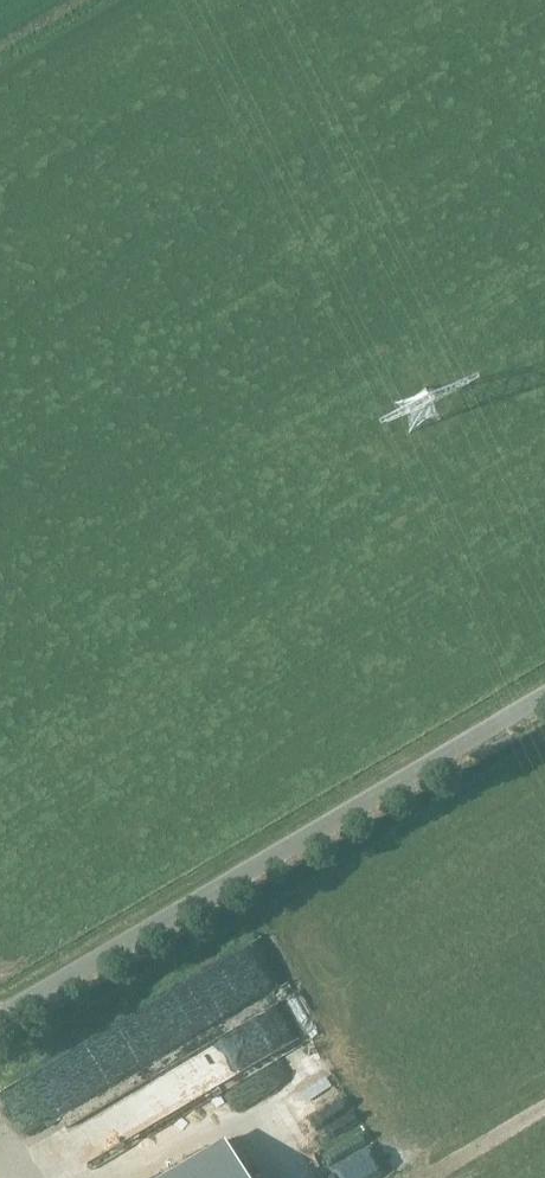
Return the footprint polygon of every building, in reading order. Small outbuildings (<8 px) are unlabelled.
[(100,1102),(114,1130),(131,1121),(117,1093),(100,1102)] [(221,1137),(152,1177),(246,1177),(221,1137)]
